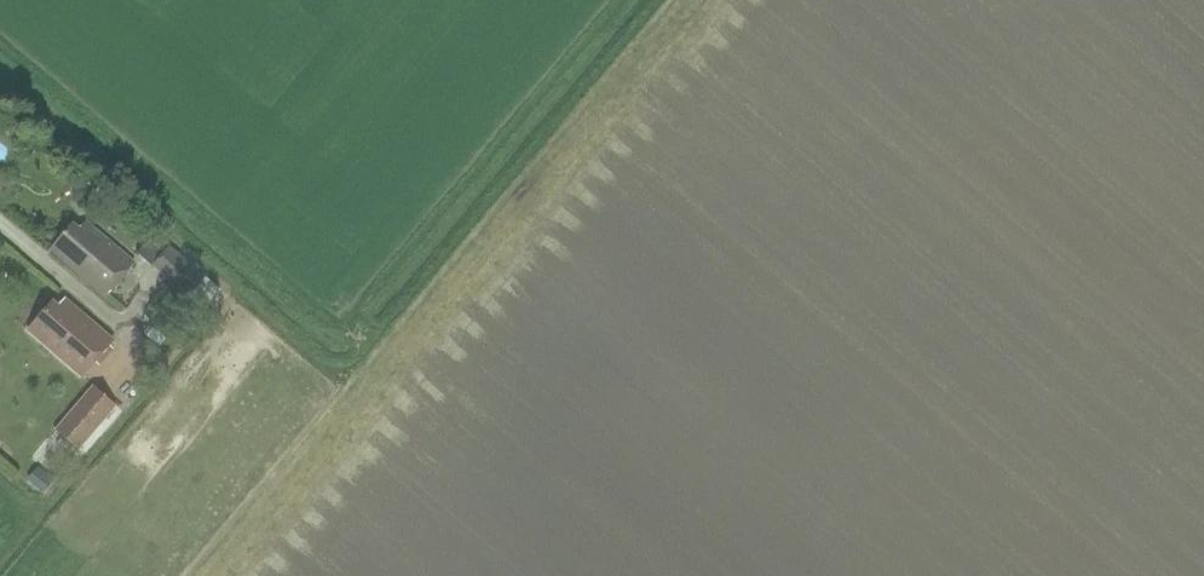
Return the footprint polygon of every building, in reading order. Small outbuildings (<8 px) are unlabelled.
[(105,294),(132,263),(86,223),(80,230),(73,224),(52,248),(105,294)] [(219,290),(157,236),(140,254),(203,308),(219,290)] [(54,301),(30,329),(83,376),(114,340),(66,299),(60,306),(54,301)] [(94,386),(56,430),(79,450),(117,406),(94,386)]
